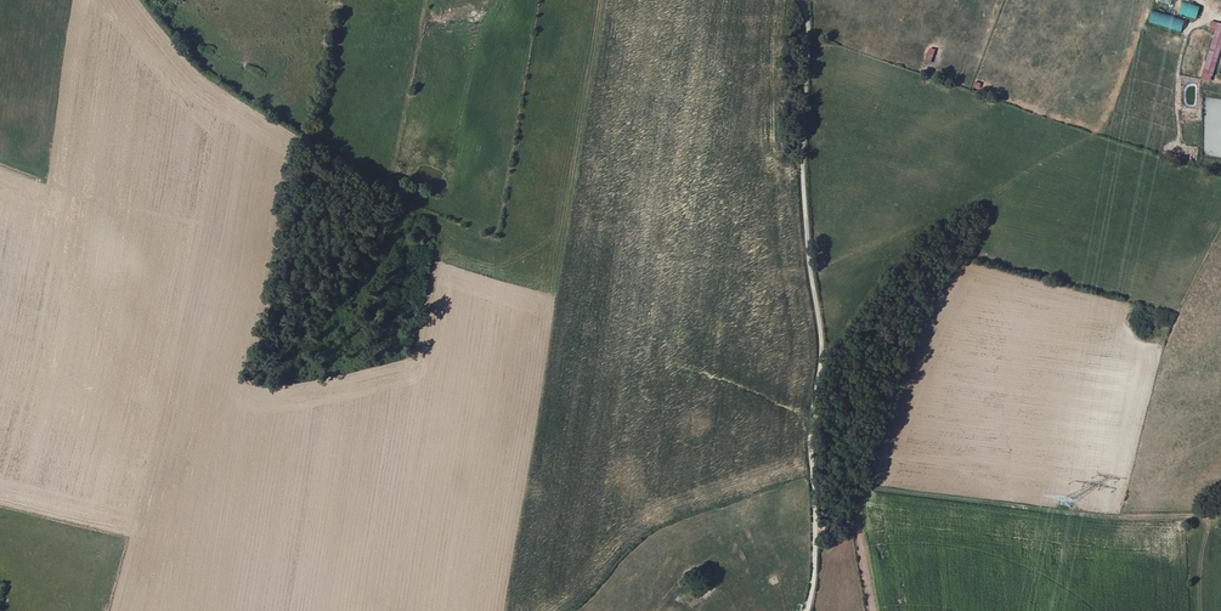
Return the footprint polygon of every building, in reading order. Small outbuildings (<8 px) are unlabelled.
[(1183,1),(1179,14),(1195,18),(1199,6),(1183,1)] [(1153,10),(1149,22),(1180,31),(1183,19),(1153,10)] [(1216,32),(1218,23),(1211,21),(1209,30),(1216,32)] [(1220,46),(1220,24),(1218,23),(1216,32),(1203,73),(1212,75),(1220,46)] [(930,47),(925,62),(930,64),(935,49),(930,47)] [(972,91),(978,92),(980,83),(974,81),(972,91)]
